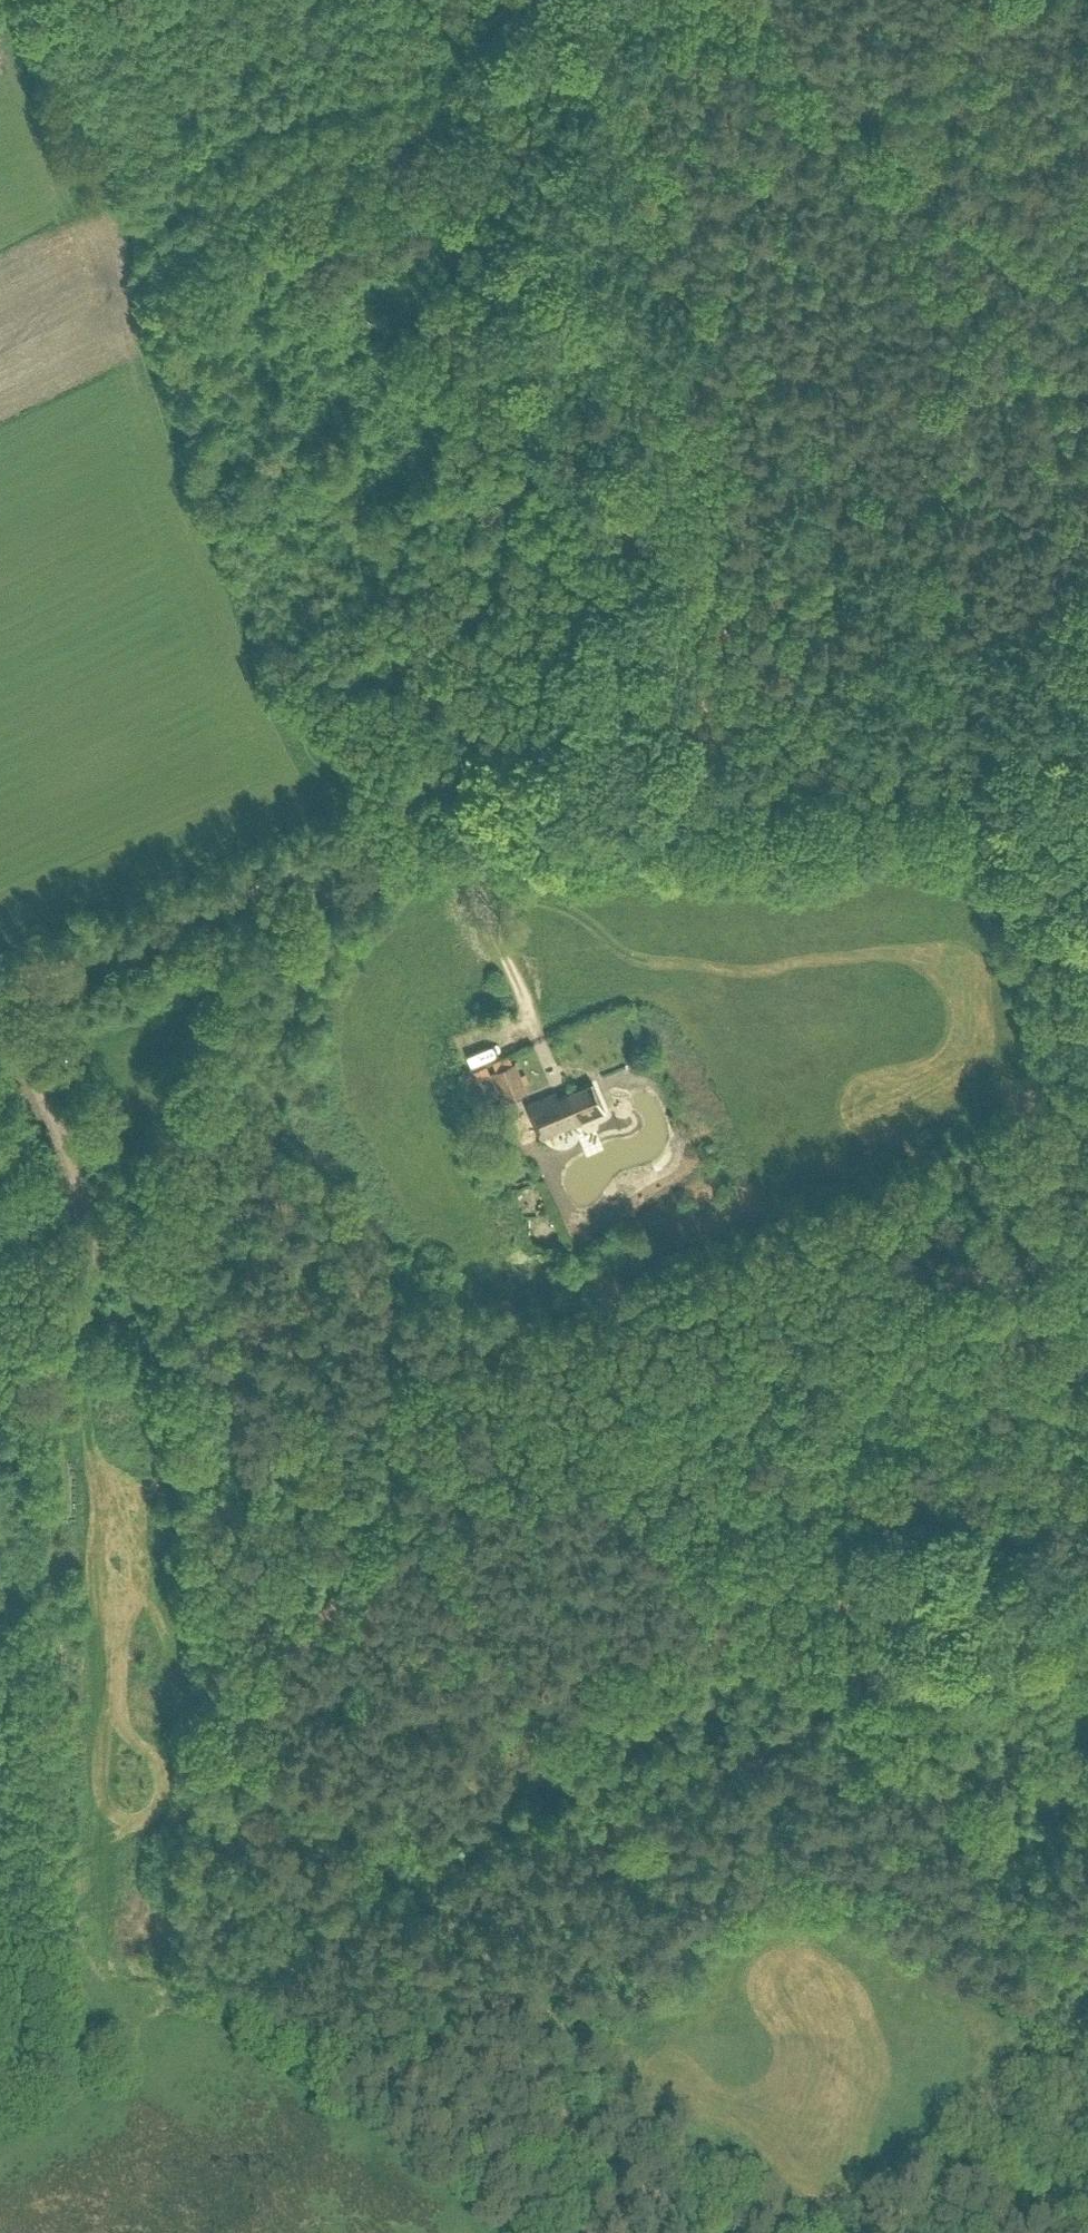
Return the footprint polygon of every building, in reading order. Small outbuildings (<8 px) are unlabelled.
[(491,1071),(504,1100),(527,1090),(515,1061),(491,1071)] [(607,1112),(595,1083),(559,1097),(557,1092),(529,1103),(543,1139),(554,1135),(552,1131),(570,1124),(571,1126),(607,1112)]
